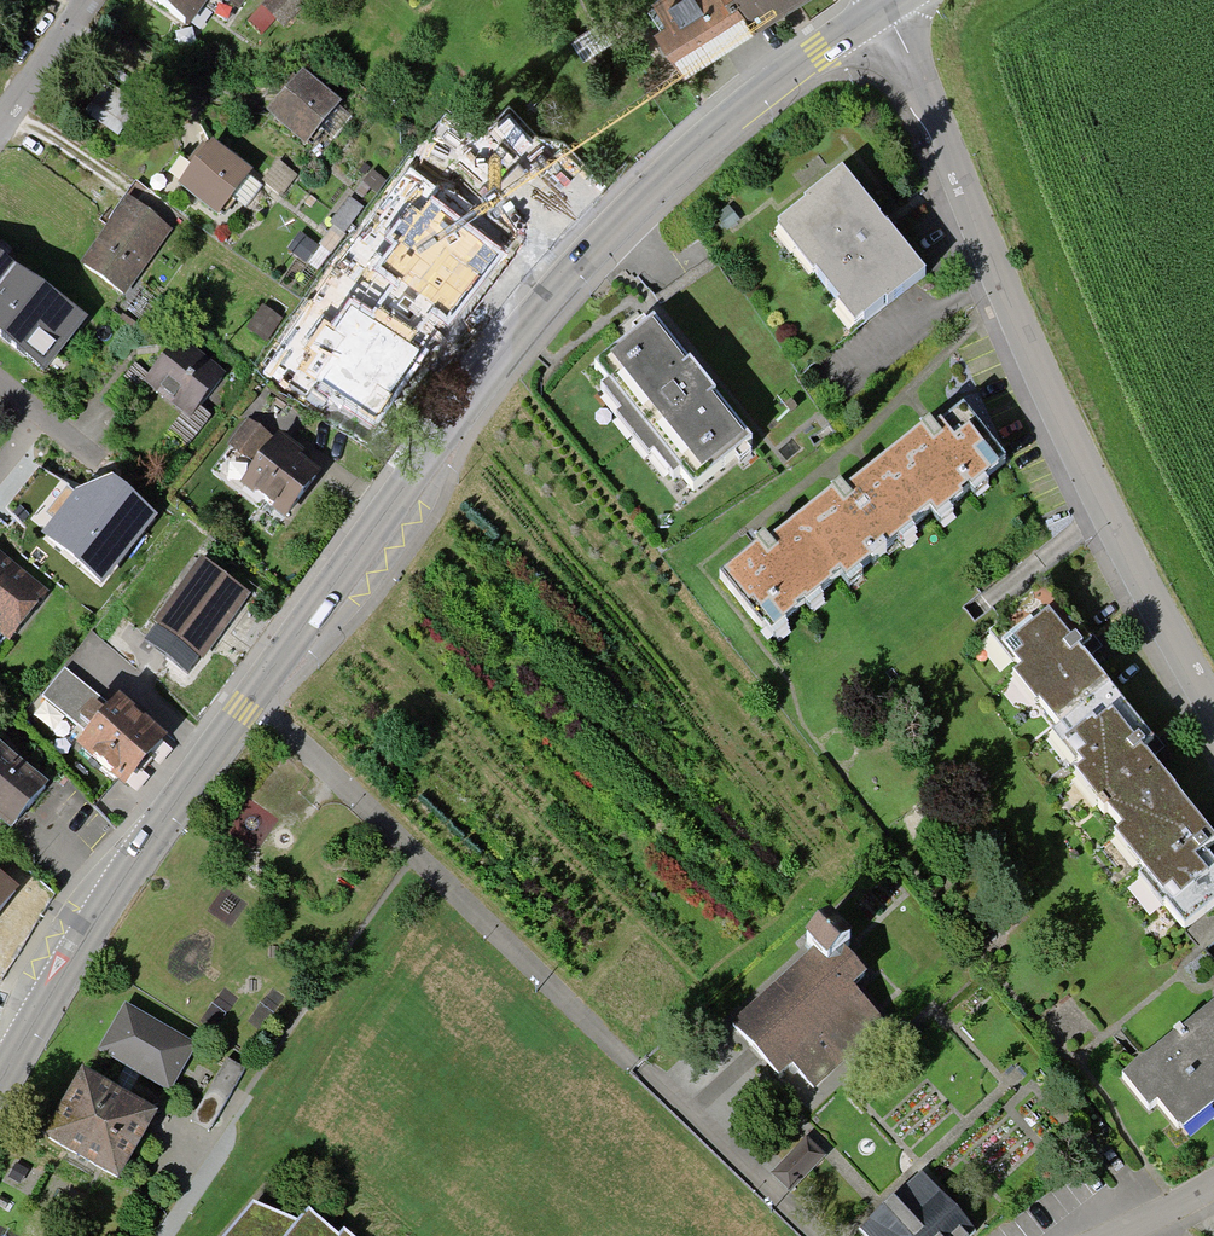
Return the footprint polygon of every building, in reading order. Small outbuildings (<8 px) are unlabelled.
[(187,26),(206,0),(150,0),(187,26)] [(233,0),(213,0),(226,9),(233,0)] [(283,24),(307,0),(270,0),(265,5),(283,24)] [(796,0),(653,0),(663,17),(654,22),(668,45),(682,69),(756,24),(780,10),(796,0)] [(304,146),(337,105),(300,76),(286,94),(267,117),(304,146)] [(216,217),(248,174),(209,145),(198,160),(177,188),(216,217)] [(859,330),(924,278),(881,224),(844,178),(779,230),(859,330)] [(430,179),(404,211),(422,226),(411,239),(452,273),(490,227),(430,179)] [(124,298),(173,230),(131,200),(111,227),(82,268),(124,298)] [(385,212),(361,243),(389,264),(412,232),(385,212)] [(16,274),(0,262),(0,294),(16,274)] [(412,270),(369,320),(426,369),(469,318),(412,270)] [(84,320),(16,274),(0,294),(0,344),(41,376),(84,320)] [(262,341),(276,320),(259,308),(245,330),(262,341)] [(675,477),(692,498),(750,451),(688,374),(646,322),(587,369),(600,385),(594,391),(613,414),(608,418),(640,458),(646,453),(669,482),(675,477)] [(189,414),(220,372),(176,339),(145,382),(189,414)] [(936,522),(1002,473),(969,429),(957,439),(939,415),(929,422),(842,487),(768,542),(723,575),(767,634),(841,580),(843,583),(931,517),(936,522)] [(289,519),(324,473),(293,450),(250,418),(230,444),(259,465),(244,485),(289,519)] [(67,501),(41,534),(103,584),(161,513),(111,475),(76,490),(67,501)] [(50,590),(17,565),(0,552),(0,631),(12,640),(50,590)] [(222,633),(247,597),(201,565),(157,627),(203,660),(222,633)] [(1079,656),(1048,618),(1009,649),(1026,670),(1018,676),(1035,698),(1040,695),(1061,721),(1098,691),(1104,698),(1109,695),(1109,694),(1079,656)] [(75,722),(97,695),(65,668),(42,695),(75,722)] [(124,788),(163,738),(143,722),(118,702),(79,753),(124,788)] [(1213,903),(1213,867),(1207,858),(1205,855),(1213,848),(1213,842),(1145,755),(1112,713),(1098,724),(1093,717),(1052,748),(1072,774),(1066,778),(1183,927),(1213,903)] [(44,781),(0,744),(0,816),(8,823),(44,781)] [(15,879),(0,867),(0,898),(15,879)] [(814,1090),(883,1027),(850,992),(864,980),(831,944),(734,1034),(759,1061),(780,1083),(795,1069),(814,1090)] [(1120,1079),(1147,1114),(1157,1106),(1180,1135),(1213,1108),(1213,1005),(1120,1079)] [(189,1047),(125,1010),(102,1049),(166,1086),(189,1047)] [(121,1097),(82,1076),(49,1136),(117,1173),(150,1113),(121,1097)] [(792,1196),(825,1161),(806,1143),(772,1178),(792,1196)] [(859,1232),(863,1235),(971,1235),(919,1178),(859,1232)] [(344,1230),(340,1234),(309,1210),(297,1223),(252,1204),(227,1235),(352,1235),(344,1230)]
